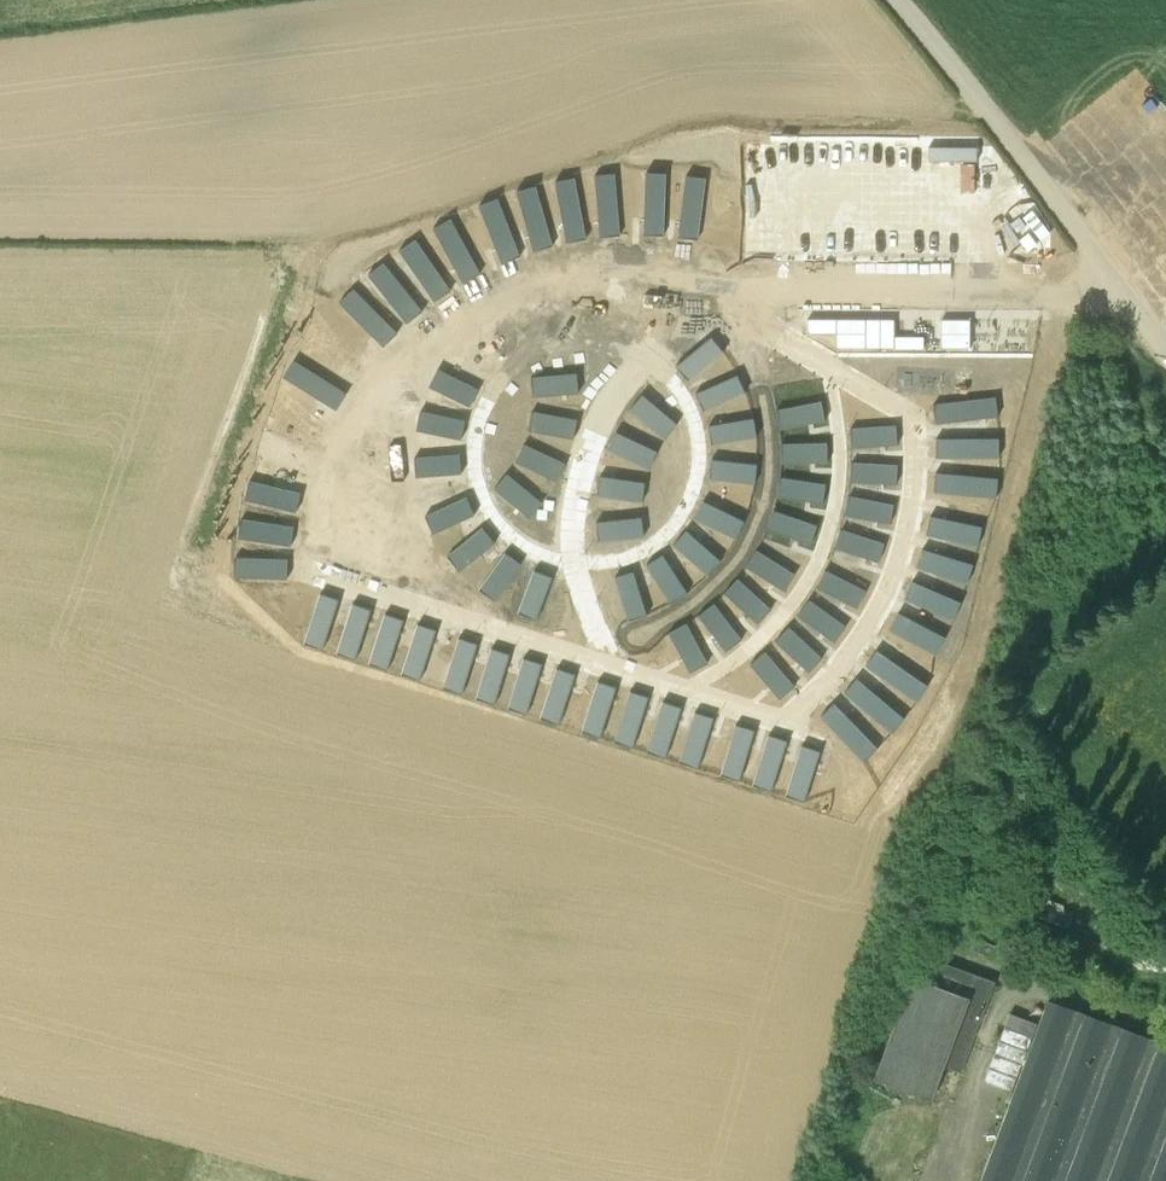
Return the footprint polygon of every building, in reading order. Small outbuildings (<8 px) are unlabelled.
[(654,173),(651,234),(672,235),(674,173),(654,173)] [(622,174),(603,175),(606,236),(624,236),(622,174)] [(695,176),(689,239),(709,240),(714,177),(695,176)] [(584,179),(564,182),(573,243),(592,240),(584,179)] [(543,187),(524,192),(540,252),(559,246),(543,187)] [(503,199),(486,206),(508,264),(526,257),(503,199)] [(455,220),(439,229),(468,283),(485,274),(455,220)] [(421,240),(404,251),(439,302),(455,291),(421,240)] [(387,263),(372,276),(412,324),(427,312),(387,263)] [(636,288),(622,332),(641,338),(655,293),(638,288),(636,288)] [(356,289),(342,304),(387,347),(401,334),(356,289)] [(837,334),(837,319),(808,319),(808,334),(837,334)] [(837,348),(865,348),(866,320),(837,319),(837,334),(837,348)] [(895,320),(866,320),(865,348),(895,349),(895,337),(895,320)] [(944,321),(944,348),(974,348),(974,321),(944,321)] [(321,327),(308,343),(358,382),(370,365),(321,327)] [(718,337),(682,367),(694,381),(730,351),(718,337)] [(895,337),(895,349),(923,348),(923,337),(895,337)] [(296,359),(286,375),(338,409),(348,393),(296,359)] [(441,369),(432,387),(473,407),(482,391),(441,369)] [(744,375),(703,393),(711,411),(751,393),(744,375)] [(582,376),(536,378),(536,396),(583,394),(582,376)] [(648,395),(635,409),(670,438),(682,423),(648,395)] [(283,398),(274,415),(321,439),(330,421),(283,398)] [(1006,399),(944,404),(945,421),(1008,415),(1006,399)] [(827,401),(784,409),(787,428),(831,419),(827,401)] [(423,412),(419,430),(463,439),(467,421),(423,412)] [(536,412),(533,430),(577,438),(580,420),(536,412)] [(759,418),(715,425),(717,444),(762,436),(759,418)] [(905,426),(859,427),(860,447),(906,445),(905,426)] [(620,432),(613,449),(653,468),(661,451),(620,432)] [(266,433),(259,450),(308,470),(315,453),(266,433)] [(947,440),(945,458),(1010,457),(1009,439),(947,440)] [(787,443),(786,462),(833,461),(833,443),(788,443),(787,443)] [(527,445),(518,461),(559,481),(568,464),(527,445)] [(417,458),(417,476),(463,473),(462,456),(417,458)] [(717,460),(715,479),(760,482),(761,463),(717,460)] [(860,463),(858,482),(903,483),(904,464),(860,463)] [(510,474),(497,488),(530,518),(544,503),(510,474)] [(604,475),(601,494),(646,500),(648,482),(604,475)] [(786,477),(783,497),(829,503),(832,483),(786,477)] [(249,480),(245,499),(295,512),(300,493),(249,480)] [(944,483),(942,501),(994,506),(996,488),(944,483)] [(856,496),(853,517),(896,525),(900,504),(856,496)] [(469,498),(427,515),(434,532),(476,515),(469,498)] [(708,500),(700,517),(739,537),(747,520),(708,500)] [(779,511),(772,527),(815,542),(821,525),(779,511)] [(938,516),(935,534),(986,544),(989,526),(938,516)] [(645,517),(600,522),(601,539),(647,534),(645,517)] [(239,520),(237,538),(289,543),(291,525),(239,520)] [(484,527),(448,556),(460,571),(496,542),(484,527)] [(848,528),(841,546),(885,561),(891,543),(848,528)] [(691,530),(677,544),(711,575),(724,560),(691,530)] [(930,548),(925,566),(974,582),(980,564),(930,548)] [(761,551),(751,566),(789,591),(799,575),(761,551)] [(507,552),(480,589),(495,601),(523,563),(507,552)] [(666,554),(649,565),(674,602),(690,591),(666,554)] [(234,559),(233,577),(286,579),(287,560),(235,559),(234,559)] [(831,570),(821,588),(862,609),(871,591),(831,570)] [(536,571),(520,612),(537,619),(553,578),(536,571)] [(635,571),(617,577),(631,620),(649,614),(635,571)] [(741,578),(727,591),(761,623),(774,609),(741,578)] [(919,580),(912,597),(960,617),(967,601),(919,580)] [(319,593),(303,642),(321,648),(337,599),(319,593)] [(814,599),(802,614),(839,641),(851,625),(814,599)] [(351,603),(335,652),(353,658),(369,608),(351,603)] [(716,603),(701,614),(729,649),(744,637),(716,603)] [(384,613),(367,662),(385,668),(402,619),(384,613)] [(900,621),(890,638),(945,668),(954,650),(900,621)] [(688,622),(671,631),(692,670),(709,661),(688,622)] [(417,623),(401,673),(419,679),(435,629),(417,623)] [(792,627),(779,641),(812,671),(825,657),(792,627)] [(459,636),(443,686),(460,692),(477,642),(459,636)] [(492,647),(475,696),(493,702),(510,652),(492,647)] [(882,649),(871,664),(922,700),(933,685),(882,649)] [(767,651),(753,662),(780,697),(794,686),(767,651)] [(524,657),(508,706),(526,712),(542,662),(524,657)] [(557,667),(541,716),(559,722),(575,673),(557,667)] [(862,678),(848,693),(897,732),(909,717),(862,678)] [(599,680),(582,729),(600,735),(617,685),(599,680)] [(631,690),(615,739),(633,745),(649,696),(631,690)] [(664,700),(647,749),(665,755),(682,706),(664,700)] [(839,702),(824,715),(869,761),(882,747),(839,702)] [(697,711),(680,761),(699,767),(715,716),(697,711)] [(738,723),(722,772),(740,778),(756,729),(738,723)] [(771,734),(754,784),(772,789),(789,739),(771,734)] [(804,744),(787,794),(805,800),(822,750),(804,744)] [(975,938),(971,950),(991,957),(995,945),(975,938)] [(874,1078),(932,1100),(944,1066),(961,1072),(995,982),(921,954),(874,1078)] [(1063,1015),(1046,1008),(1045,1008),(1039,1024),(1010,1013),(984,1081),(1013,1092),(980,1180),(1165,1180),(1165,1053),(1063,1015)]
